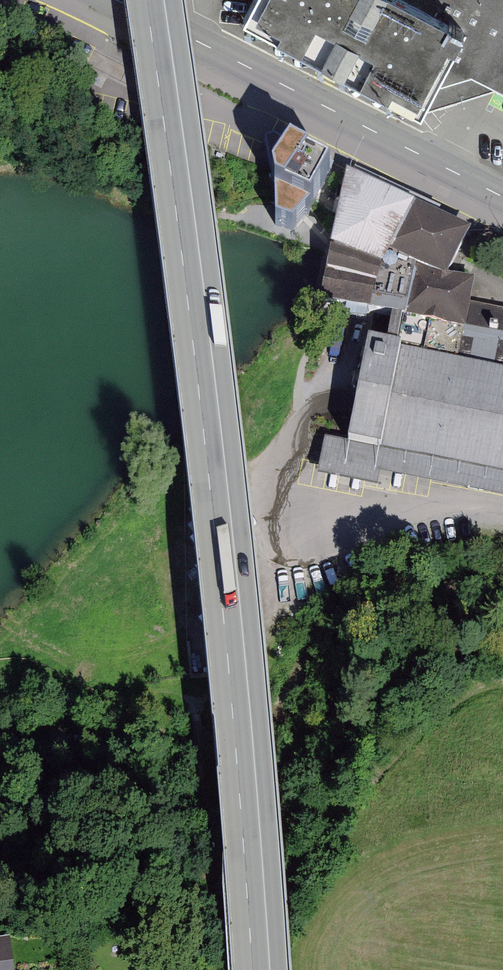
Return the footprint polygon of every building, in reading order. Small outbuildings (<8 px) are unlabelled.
[(246,17),(420,108),(493,85),(502,90),(502,0),(255,0),(246,17)] [(332,168),(274,138),(266,142),(275,185),(275,225),(292,229),(312,205),(332,168)] [(347,172),(320,304),(392,318),(387,347),(368,343),(348,443),(324,439),(318,474),(378,486),(381,473),(502,499),(502,309),(471,303),(475,281),(449,276),(471,231),(347,172)]
